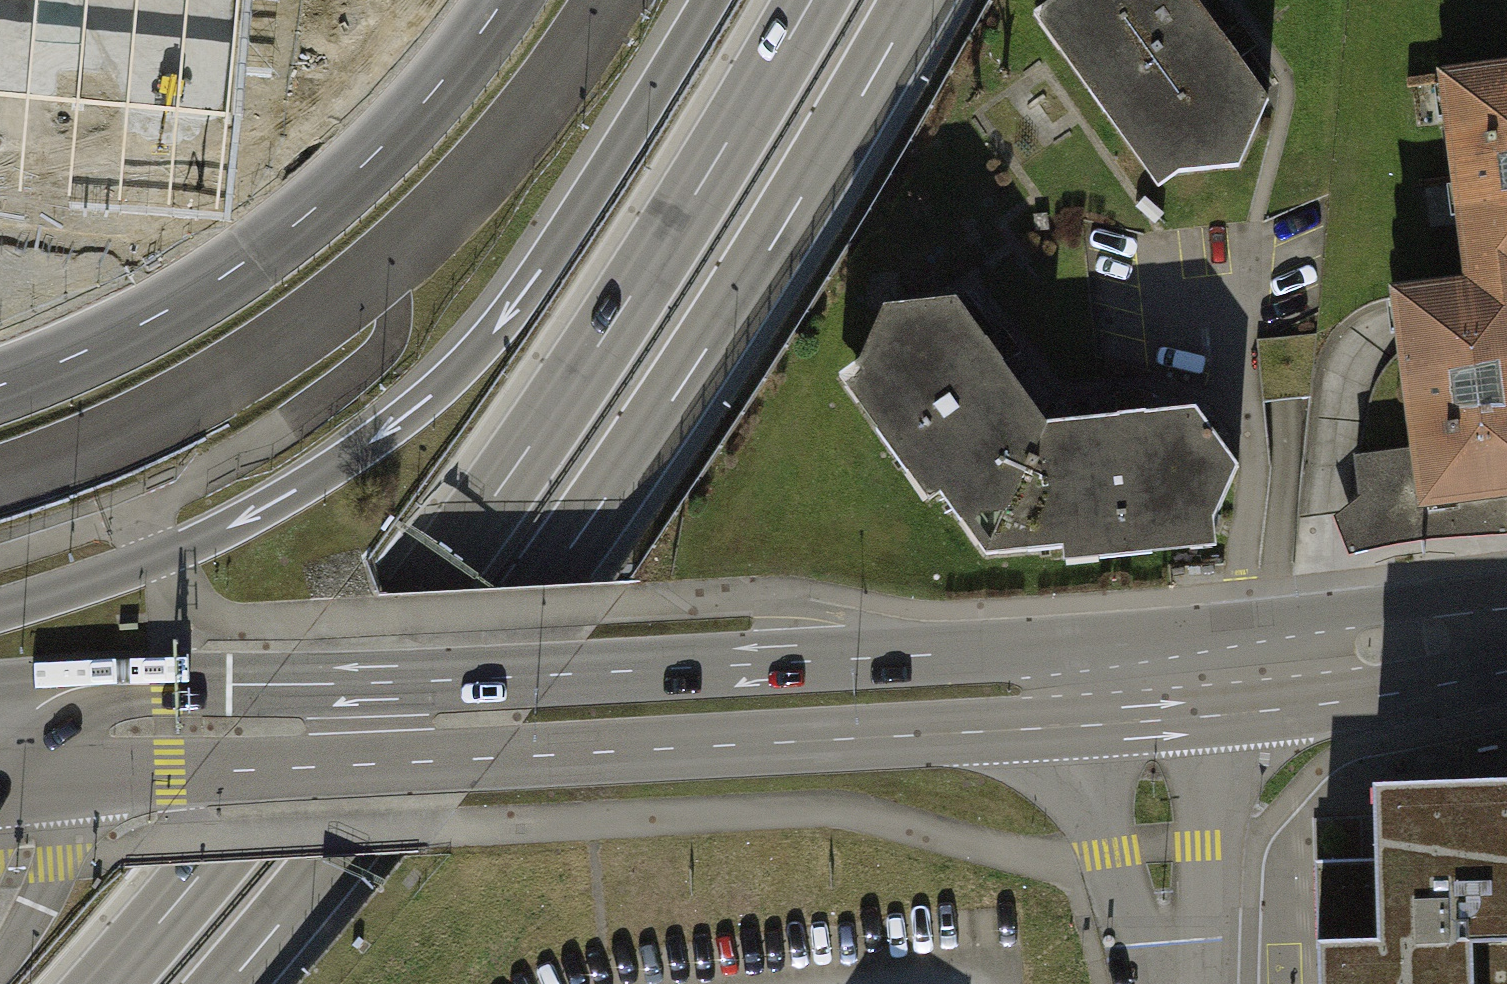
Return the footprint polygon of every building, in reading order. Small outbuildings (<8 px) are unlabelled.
[(1044,16),(1145,173),(1239,170),(1267,103),(1196,0),(1053,0),(1044,16)] [(1468,284),(1506,281),(1506,67),(1441,75),(1468,284)] [(1468,284),(1395,293),(1415,449),(1422,498),(1422,503),(1446,500),(1506,492),(1506,281),(1468,284)] [(883,302),(841,383),(986,567),(1203,547),(1240,476),(1199,415),(1038,429),(956,303),(883,302)] [(1422,498),(1415,449),(1355,457),(1360,496),(1361,506),(1422,498)] [(1361,506),(1360,496),(1335,509),(1340,555),(1372,548),(1424,540),(1451,539),(1446,500),(1422,503),(1422,498),(1361,506)] [(1372,786),(1374,857),(1314,859),(1318,983),(1506,983),(1506,782),(1372,786)]
